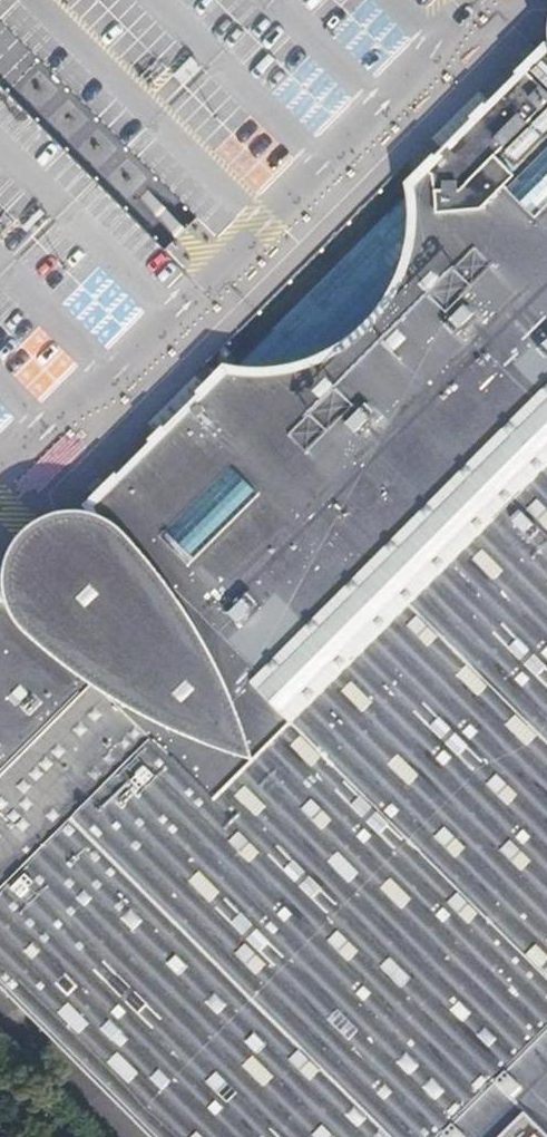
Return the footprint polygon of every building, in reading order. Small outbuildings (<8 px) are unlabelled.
[(528,70),(530,72),(492,109),(490,108),(482,115),(484,118),(442,161),(440,158),(437,161),(439,163),(423,180),(420,178),(415,182),(416,189),(402,203),(253,351),(235,370),(230,368),(224,374),(226,376),(216,387),(213,385),(206,391),(209,394),(169,433),(166,431),(158,439),(161,441),(156,447),(122,480),(120,478),(92,506),(97,512),(100,518),(102,528),(103,536),(94,532),(85,530),(76,530),(66,531),(57,534),(48,539),(39,546),(33,555),(29,564),(27,573),(27,581),(28,589),(30,596),(34,605),(24,604),(19,602),(12,599),(8,597),(4,593),(0,597),(0,984),(154,1136),(505,1136),(545,1096),(546,1098),(546,51),(528,70)] [(254,190),(270,176),(238,140),(222,154),(254,190)] [(205,222),(219,210),(188,175),(174,187),(205,222)]
